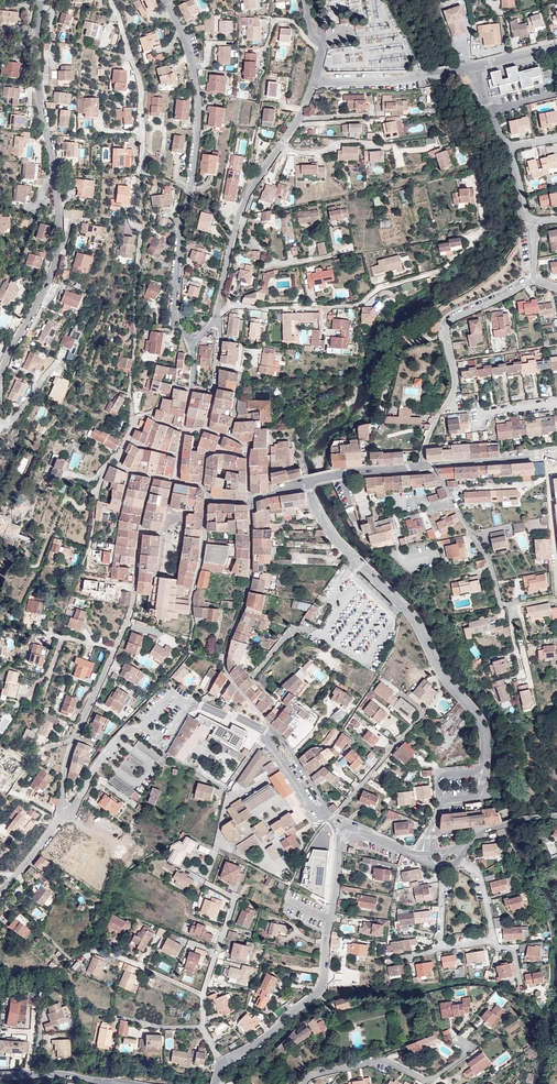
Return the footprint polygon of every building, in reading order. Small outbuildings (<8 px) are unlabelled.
[(154,1),(153,0),(143,0),(141,1),(140,0),(138,0),(133,2),(137,10),(138,9),(142,17),(147,14),(146,12),(155,7),(152,2),(154,1)] [(193,18),(192,16),(200,12),(194,0),(192,0),(179,6),(183,13),(185,13),(188,20),(193,18)] [(245,10),(261,7),(259,0),(244,0),(245,10)] [(285,2),(276,3),(272,3),(273,11),(277,10),(277,9),(286,8),(285,2)] [(453,38),(459,36),(459,34),(465,32),(460,19),(465,18),(461,6),(444,12),(453,38)] [(3,24),(3,22),(17,23),(18,13),(0,10),(0,24),(3,24)] [(68,26),(71,16),(64,13),(62,13),(59,23),(68,26)] [(527,26),(528,32),(534,30),(534,28),(533,26),(543,24),(540,14),(527,18),(529,25),(527,26)] [(340,18),(341,25),(350,23),(351,23),(350,20),(350,16),(340,18)] [(260,40),(261,26),(257,26),(257,23),(252,23),(253,18),(240,17),(240,25),(243,25),(248,26),(247,39),(260,40)] [(253,18),(252,23),(257,23),(257,26),(261,26),(261,18),(259,18),(259,17),(254,17),(253,18)] [(102,26),(85,21),(83,28),(87,29),(85,35),(95,38),(95,39),(99,40),(102,31),(101,30),(102,26)] [(233,33),(233,21),(219,21),(219,33),(233,33)] [(529,37),(528,32),(527,26),(526,23),(518,25),(518,23),(515,24),(515,21),(510,22),(513,38),(521,36),(521,39),(529,37)] [(499,24),(478,26),(479,33),(483,33),(484,37),(485,46),(501,44),(499,24)] [(280,42),(291,43),(292,30),(281,29),(281,27),(277,27),(276,38),(280,38),(280,42)] [(145,37),(140,38),(144,52),(151,50),(150,49),(153,48),(152,46),(159,43),(155,31),(145,35),(145,37)] [(231,51),(231,46),(219,46),(219,52),(219,55),(218,64),(231,65),(231,56),(233,56),(233,51),(231,51)] [(257,54),(246,53),(245,72),(245,75),(245,80),(253,81),(253,78),(256,78),(256,68),(257,54)] [(1,76),(15,78),(18,63),(7,62),(6,68),(2,67),(1,76)] [(168,65),(157,68),(161,85),(166,83),(166,86),(172,84),(173,87),(177,86),(174,73),(171,74),(168,65)] [(72,71),(72,66),(61,66),(61,71),(58,71),(58,81),(70,81),(70,71),(72,71)] [(523,89),(534,86),(533,82),(543,79),(540,67),(519,73),(517,66),(507,69),(509,78),(503,80),(500,71),(491,73),(493,79),(489,80),(491,89),(499,86),(501,94),(513,91),(511,83),(521,81),(523,89)] [(124,89),(126,71),(113,70),(112,80),(112,83),(115,83),(114,88),(124,89)] [(216,91),(225,92),(227,77),(210,75),(209,83),(208,83),(207,92),(215,93),(216,91)] [(282,83),(270,82),(268,96),(280,97),(282,83)] [(4,87),(3,96),(13,98),(18,98),(20,88),(4,87)] [(162,113),(163,98),(153,97),(154,92),(149,91),(148,96),(153,97),(151,115),(159,116),(159,113),(162,113)] [(70,94),(54,92),(53,103),(46,102),(47,108),(54,109),(55,104),(69,105),(70,94)] [(365,100),(365,95),(344,95),(344,101),(348,101),(348,109),(369,109),(369,105),(367,105),(367,100),(365,100)] [(392,95),(383,95),(383,111),(392,111),(392,110),(403,110),(403,101),(392,101),(392,95)] [(98,108),(98,98),(83,98),(80,98),(78,98),(78,108),(83,108),(83,113),(85,113),(85,117),(94,117),(94,113),(96,113),(96,108),(98,108)] [(188,101),(176,100),(174,119),(188,121),(188,112),(187,112),(188,101)] [(309,114),(313,116),(318,104),(314,102),(309,114)] [(211,113),(209,126),(222,128),(223,119),(224,119),(225,109),(209,106),(208,113),(211,113)] [(270,107),(265,106),(263,121),(274,123),(276,110),(269,109),(270,107)] [(556,111),(540,115),(542,128),(549,127),(549,124),(551,124),(556,122),(556,114),(556,111)] [(27,118),(27,116),(20,115),(14,115),(11,114),(10,125),(14,125),(19,126),(29,127),(30,119),(27,118)] [(68,127),(69,116),(60,115),(58,126),(68,127)] [(399,136),(396,121),(402,120),(401,116),(386,118),(387,123),(383,123),(386,138),(399,136)] [(519,130),(525,129),(530,128),(528,117),(522,118),(522,119),(510,121),(512,135),(519,133),(519,130)] [(349,124),(350,132),(362,132),(362,124),(349,124)] [(24,143),(29,143),(30,133),(21,132),(21,137),(15,136),(14,148),(11,152),(18,158),(22,153),(24,143)] [(183,137),(174,135),(171,151),(175,152),(176,149),(181,150),(182,142),(183,137)] [(76,158),(77,143),(63,142),(63,136),(57,136),(56,143),(62,143),(62,150),(65,150),(65,157),(76,158)] [(184,142),(182,142),(181,150),(176,149),(175,152),(182,153),(184,142)] [(454,154),(452,149),(451,146),(446,147),(447,150),(449,156),(454,154)] [(338,151),(338,159),(359,160),(359,148),(349,148),(349,147),(342,147),(342,151),(338,151)] [(438,157),(442,169),(452,166),(449,156),(447,150),(446,147),(441,149),(442,152),(437,154),(438,157)] [(125,154),(125,149),(113,148),(112,166),(114,166),(132,167),(132,149),(127,149),(127,155),(125,154)] [(442,152),(441,149),(441,148),(434,150),(436,157),(438,157),(437,154),(442,152)] [(436,157),(434,150),(428,152),(430,159),(436,157)] [(209,155),(204,154),(201,174),(206,175),(206,173),(216,175),(217,163),(218,163),(219,156),(218,156),(219,152),(213,151),(212,154),(209,153),(209,155)] [(364,151),(365,160),(371,160),(371,162),(384,161),(384,152),(370,153),(370,151),(364,151)] [(556,168),(556,160),(555,154),(548,156),(548,157),(540,159),(541,159),(545,175),(550,173),(549,169),(553,168),(553,169),(556,168)] [(148,155),(145,164),(156,166),(159,157),(148,155)] [(238,185),(244,157),(235,155),(235,156),(232,155),(231,163),(234,164),(233,165),(231,165),(224,200),(229,201),(230,196),(232,197),(235,184),(238,185)] [(545,175),(541,159),(536,161),(536,159),(528,161),(529,167),(530,172),(531,171),(532,174),(533,178),(545,175)] [(34,180),(35,164),(28,163),(24,162),(22,178),(34,180)] [(312,166),(295,166),(295,177),(302,177),(302,174),(318,174),(318,177),(326,177),(326,168),(318,168),(318,166),(312,166)] [(36,177),(36,184),(42,185),(44,178),(36,177)] [(94,181),(75,179),(74,186),(78,187),(77,196),(92,198),(93,188),(94,181)] [(14,200),(31,200),(31,184),(15,183),(14,200)] [(230,196),(229,201),(235,202),(238,185),(235,184),(232,197),(230,196)] [(275,197),(278,188),(267,184),(264,191),(263,191),(260,200),(272,204),(275,197)] [(287,193),(289,187),(279,184),(278,188),(275,197),(288,201),(290,194),(287,193)] [(130,187),(118,185),(116,202),(121,203),(121,204),(128,205),(130,187)] [(151,196),(153,207),(170,205),(169,200),(172,200),(171,195),(175,195),(174,190),(171,190),(170,186),(164,186),(165,195),(151,196)] [(461,203),(470,202),(471,205),(475,205),(474,188),(460,190),(460,192),(452,194),(455,204),(461,203)] [(556,194),(556,193),(539,196),(541,206),(552,204),(552,206),(556,205),(556,194)] [(349,217),(347,209),(337,211),(336,206),(329,208),(331,221),(338,219),(339,222),(344,221),(343,218),(349,217)] [(81,218),(83,210),(71,209),(70,217),(81,218)] [(270,220),(271,213),(274,214),(274,210),(263,212),(262,221),(270,220)] [(319,210),(303,212),(304,216),(299,217),(299,218),(300,224),(310,222),(310,224),(320,222),(319,210)] [(213,215),(202,212),(198,229),(209,232),(213,215)] [(295,238),(290,214),(279,216),(283,236),(288,235),(289,239),(295,238)] [(3,233),(6,229),(10,229),(10,217),(1,217),(2,215),(0,215),(0,233),(3,233)] [(247,224),(249,218),(242,216),(240,222),(247,224)] [(157,225),(166,227),(168,219),(159,217),(157,225)] [(125,223),(117,222),(117,233),(123,235),(125,223)] [(40,223),(36,237),(45,240),(49,226),(44,225),(44,224),(40,223)] [(82,223),(81,232),(85,233),(90,234),(89,237),(89,242),(93,243),(94,242),(97,243),(98,239),(101,239),(103,227),(88,225),(88,224),(82,223)] [(549,231),(550,242),(552,241),(554,251),(556,250),(556,230),(549,231)] [(133,237),(124,236),(122,250),(117,249),(116,253),(119,253),(119,255),(122,256),(122,257),(130,258),(131,252),(132,245),(133,237)] [(160,241),(154,238),(151,244),(147,252),(147,253),(157,258),(163,245),(160,243),(160,241)] [(460,238),(449,240),(450,243),(439,245),(440,252),(451,250),(451,248),(462,246),(460,238)] [(193,250),(191,259),(199,261),(199,263),(204,265),(205,260),(209,261),(210,254),(206,253),(207,249),(195,246),(195,244),(190,242),(190,245),(189,249),(193,250)] [(317,244),(319,255),(327,253),(324,242),(317,244)] [(29,253),(26,264),(37,267),(38,263),(40,263),(42,257),(44,258),(45,253),(35,250),(34,255),(29,253)] [(77,252),(72,270),(84,274),(88,264),(90,256),(77,252)] [(399,255),(378,260),(379,265),(375,266),(377,274),(398,268),(399,272),(403,271),(399,255)] [(241,269),(240,269),(238,280),(251,283),(252,276),(250,276),(252,266),(243,264),(241,269)] [(334,280),(332,266),(327,267),(328,270),(322,271),(316,273),(312,273),(312,275),(307,276),(310,288),(314,287),(314,285),(324,283),(324,282),(334,280)] [(268,283),(270,278),(270,274),(274,274),(276,274),(278,274),(278,270),(274,271),(263,274),(262,289),(257,292),(245,296),(244,298),(243,302),(243,304),(250,306),(252,298),(257,299),(257,298),(265,299),(265,294),(268,294),(269,289),(268,283)] [(12,282),(10,281),(9,283),(4,281),(0,290),(0,298),(2,299),(0,302),(7,305),(9,299),(11,301),(17,294),(16,293),(19,289),(15,286),(16,285),(12,282)] [(150,281),(143,298),(149,301),(150,298),(154,300),(160,285),(150,281)] [(191,285),(188,294),(198,297),(202,284),(191,281),(190,285),(191,285)] [(65,291),(61,302),(64,303),(62,308),(66,310),(69,311),(71,306),(76,308),(81,296),(73,293),(73,294),(65,291)] [(252,298),(250,306),(251,306),(256,306),(257,299),(265,300),(265,299),(257,298),(257,299),(252,298)] [(524,303),(524,301),(518,302),(519,313),(525,312),(526,315),(539,313),(538,305),(537,299),(532,300),(532,302),(524,303)] [(363,308),(363,323),(372,323),(372,319),(385,305),(380,301),(374,307),(363,308)] [(544,318),(554,316),(552,303),(538,305),(539,313),(540,316),(543,315),(544,318)] [(503,311),(490,313),(492,322),(493,321),(494,331),(495,337),(511,335),(508,313),(503,314),(503,311)] [(227,335),(237,337),(240,318),(238,318),(239,314),(230,313),(227,335)] [(283,313),(284,341),(295,341),(295,336),(292,336),(291,320),(300,320),(300,321),(313,321),(313,318),(320,318),(320,313),(283,313)] [(252,318),(249,338),(257,339),(256,342),(260,343),(260,339),(261,339),(262,332),(260,332),(261,323),(259,323),(260,319),(252,318)] [(440,331),(438,321),(439,318),(430,319),(432,333),(440,331)] [(334,319),(333,329),(342,330),(341,338),(332,337),(331,347),(346,349),(346,345),(348,345),(350,324),(348,324),(348,320),(334,319)] [(483,333),(480,319),(470,321),(472,334),(468,335),(470,347),(477,346),(477,343),(483,342),(482,333),(483,333)] [(49,320),(39,339),(47,343),(50,337),(51,338),(58,325),(49,320)] [(59,345),(70,349),(74,339),(77,341),(81,332),(73,329),(69,337),(64,334),(59,345)] [(313,330),(311,345),(324,346),(325,340),(319,340),(320,330),(313,330)] [(151,331),(150,340),(152,341),(150,350),(150,353),(161,355),(162,342),(161,342),(162,333),(151,331)] [(236,366),(239,343),(224,341),(221,363),(236,366)] [(200,345),(199,355),(201,355),(200,366),(211,366),(212,352),(213,352),(214,344),(209,344),(209,346),(200,345)] [(23,368),(35,373),(39,372),(44,360),(34,354),(30,352),(23,368)] [(182,376),(185,353),(179,352),(177,368),(178,369),(177,375),(177,376),(182,376)] [(263,352),(261,365),(260,365),(259,373),(271,374),(272,371),(272,367),(274,367),(275,354),(264,352),(263,352)] [(130,369),(132,359),(124,358),(125,353),(121,353),(118,367),(130,369)] [(536,357),(535,356),(533,356),(533,355),(523,356),(524,361),(521,362),(522,370),(523,374),(534,373),(533,369),(537,368),(536,357)] [(552,366),(551,358),(543,359),(543,356),(538,356),(536,357),(537,368),(540,368),(540,369),(548,369),(548,367),(552,366)] [(522,370),(521,362),(514,362),(514,361),(506,362),(506,363),(507,372),(508,376),(519,375),(518,371),(522,370)] [(503,372),(507,372),(506,363),(499,364),(499,367),(492,368),(492,374),(495,373),(495,375),(504,374),(503,372)] [(477,376),(476,365),(476,364),(469,365),(469,371),(462,372),(463,378),(466,377),(466,379),(474,378),(474,376),(477,376)] [(492,368),(491,365),(484,366),(484,364),(476,365),(477,376),(478,380),(489,378),(489,374),(492,374),(492,368)] [(177,375),(178,369),(177,368),(175,368),(157,365),(154,380),(162,382),(164,373),(173,374),(177,375)] [(219,368),(219,377),(227,378),(235,379),(236,379),(238,370),(219,368)] [(54,384),(49,396),(52,397),(53,398),(59,401),(68,381),(62,378),(62,380),(55,377),(52,383),(54,384)] [(227,378),(219,377),(219,384),(226,386),(227,378)] [(227,378),(226,386),(234,387),(235,379),(227,378)] [(27,385),(16,380),(8,398),(16,401),(15,402),(18,404),(22,396),(27,385)] [(159,390),(162,382),(154,380),(151,390),(159,393),(159,390)] [(170,392),(172,385),(162,382),(159,390),(167,393),(167,392),(170,392)] [(173,386),(171,396),(184,399),(186,389),(173,386)] [(154,392),(139,387),(138,390),(153,395),(154,392)] [(218,387),(215,396),(232,399),(233,395),(234,390),(218,387)] [(200,398),(202,391),(195,390),(192,389),(191,395),(200,397),(200,398)] [(211,393),(202,391),(200,398),(209,400),(211,393)] [(118,411),(125,399),(129,400),(128,396),(121,393),(119,397),(117,402),(114,400),(113,399),(107,409),(116,414),(118,411)] [(200,397),(191,395),(189,405),(197,407),(200,397)] [(184,399),(171,396),(170,399),(169,403),(183,407),(184,399)] [(232,399),(215,396),(213,402),(213,405),(230,409),(232,399)] [(246,399),(244,396),(242,396),(237,396),(236,408),(237,412),(247,412),(247,407),(246,399)] [(52,397),(50,403),(57,406),(59,401),(53,398),(52,397)] [(169,403),(170,399),(161,397),(158,408),(163,409),(167,410),(169,403)] [(209,400),(200,398),(200,397),(197,407),(206,409),(207,405),(209,400)] [(234,420),(259,418),(261,418),(261,420),(270,420),(269,399),(246,399),(247,407),(258,406),(258,410),(247,412),(237,412),(234,420)] [(183,407),(169,403),(167,410),(170,411),(175,412),(182,414),(182,411),(183,407)] [(204,418),(206,409),(197,407),(189,405),(187,411),(187,414),(194,415),(204,418)] [(230,409),(213,405),(211,411),(221,413),(228,414),(229,412),(230,409)] [(163,409),(158,408),(156,407),(153,416),(161,418),(163,409)] [(388,423),(421,425),(421,417),(411,417),(411,410),(410,410),(411,407),(404,407),(404,409),(399,408),(399,417),(386,416),(386,423),(388,423)] [(170,411),(167,410),(163,409),(161,418),(168,420),(170,411)] [(221,413),(211,411),(209,419),(219,421),(221,413)] [(175,412),(173,422),(180,424),(182,414),(175,412)] [(219,421),(226,423),(230,424),(232,412),(229,412),(228,414),(221,413),(219,421)] [(447,415),(448,420),(464,418),(464,421),(468,421),(471,420),(470,418),(468,413),(447,415)] [(194,415),(187,414),(186,425),(193,425),(194,421),(194,415)] [(556,427),(555,416),(550,417),(550,420),(545,421),(544,417),(540,418),(542,432),(549,431),(556,430),(556,427)] [(148,418),(145,417),(144,420),(140,427),(147,431),(152,420),(148,418)] [(140,427),(144,420),(140,419),(138,418),(134,428),(139,430),(140,427)] [(253,427),(259,426),(259,418),(234,420),(234,422),(232,430),(243,429),(253,428),(253,427)] [(464,418),(448,420),(449,431),(458,430),(458,432),(465,432),(465,429),(469,428),(468,421),(464,421),(464,418)] [(542,432),(540,418),(536,418),(536,420),(536,422),(526,423),(527,434),(542,432)] [(219,421),(209,419),(208,426),(224,431),(226,423),(219,421)] [(157,423),(152,420),(147,431),(154,434),(157,423)] [(526,421),(526,420),(521,421),(521,424),(511,425),(513,436),(520,435),(527,434),(526,423),(526,421)] [(513,436),(511,425),(511,422),(507,422),(507,423),(507,426),(497,427),(498,437),(513,436)] [(161,424),(157,423),(154,434),(150,444),(152,445),(154,446),(161,424)] [(383,423),(378,431),(382,434),(388,423),(386,423),(383,423)] [(166,425),(161,424),(154,446),(159,447),(162,437),(169,439),(169,438),(171,427),(166,425)] [(369,424),(359,426),(359,440),(360,440),(369,440),(369,424)] [(265,446),(264,426),(261,426),(259,426),(253,427),(253,428),(253,437),(253,446),(265,446)] [(147,431),(140,427),(139,430),(136,438),(143,441),(147,431)] [(179,429),(171,427),(169,438),(176,440),(179,429)] [(139,430),(134,428),(131,436),(136,438),(139,430)] [(253,437),(253,428),(243,429),(243,439),(248,438),(251,438),(253,437)] [(103,444),(116,451),(121,442),(103,432),(103,433),(95,429),(91,436),(104,443),(103,444)] [(243,439),(243,429),(232,430),(231,434),(243,439)] [(210,438),(216,440),(218,435),(204,430),(200,435),(210,438)] [(154,434),(147,431),(143,441),(147,444),(150,444),(154,434)] [(189,449),(191,444),(193,434),(184,432),(182,448),(189,449)] [(194,457),(202,459),(205,448),(208,449),(210,438),(200,435),(196,445),(195,450),(194,457)] [(162,437),(159,447),(167,449),(169,439),(162,437)] [(294,444),(296,437),(268,439),(268,445),(274,445),(279,445),(294,444)] [(176,440),(169,438),(169,439),(167,449),(174,450),(176,440)] [(229,444),(225,443),(224,446),(229,448),(235,440),(231,438),(229,444)] [(237,440),(235,440),(229,448),(235,450),(242,452),(243,444),(237,440)] [(361,452),(360,440),(359,440),(351,441),(351,444),(344,445),(343,441),(334,441),(332,447),(331,447),(332,455),(346,453),(361,452)] [(133,456),(137,447),(128,441),(123,450),(126,452),(125,453),(133,456)] [(500,457),(499,442),(488,443),(489,457),(500,457)] [(489,457),(488,443),(480,444),(481,458),(489,457)] [(471,459),(470,444),(452,446),(452,449),(453,459),(471,459)] [(470,444),(471,459),(481,458),(480,444),(470,444)] [(265,455),(265,446),(253,446),(251,446),(251,447),(250,456),(265,455)] [(453,459),(452,449),(452,446),(442,446),(442,448),(443,460),(453,459)] [(142,448),(137,447),(133,456),(128,465),(129,465),(138,467),(142,448)] [(149,449),(142,448),(138,467),(147,469),(150,450),(149,449)] [(181,454),(181,455),(188,457),(188,456),(189,449),(182,448),(181,454)] [(443,460),(442,448),(427,449),(428,461),(443,460)] [(158,452),(150,450),(147,469),(155,471),(156,461),(158,452)] [(276,471),(285,469),(290,468),(288,451),(279,452),(276,453),(276,459),(275,459),(269,459),(269,463),(269,466),(276,465),(276,471)] [(404,454),(404,451),(401,451),(401,453),(393,453),(394,464),(405,463),(404,462),(404,454)] [(166,454),(158,452),(156,461),(164,463),(166,454)] [(363,466),(361,452),(346,453),(348,467),(363,466)] [(394,464),(393,453),(383,453),(383,452),(371,453),(372,465),(394,464)] [(128,465),(133,456),(125,453),(122,461),(128,465)] [(222,453),(220,463),(227,465),(229,454),(223,453),(222,453)] [(348,467),(346,453),(332,455),(333,468),(348,467)] [(174,455),(166,454),(164,463),(173,465),(174,455)] [(207,458),(207,460),(216,462),(217,454),(210,455),(209,456),(207,458)] [(237,456),(229,454),(227,465),(236,467),(245,468),(246,457),(237,456)] [(180,463),(201,464),(201,463),(202,459),(194,457),(188,456),(188,457),(181,455),(180,463)] [(265,462),(265,455),(250,456),(248,463),(249,464),(265,463),(265,462)] [(54,466),(50,476),(59,479),(62,471),(62,470),(60,469),(63,461),(53,457),(50,465),(54,466)] [(216,462),(207,460),(206,467),(214,468),(215,466),(216,462)] [(163,472),(164,463),(156,461),(155,471),(163,472)] [(173,465),(164,463),(163,472),(172,474),(173,465)] [(201,471),(201,464),(180,463),(179,477),(189,478),(200,480),(201,477),(201,471)] [(265,463),(249,464),(249,473),(266,472),(265,463)] [(535,475),(534,463),(512,464),(512,474),(521,474),(521,476),(522,476),(531,475),(535,475)] [(512,474),(512,464),(501,465),(502,475),(512,474)] [(110,478),(115,466),(111,465),(104,479),(109,480),(110,478)] [(270,482),(276,480),(286,478),(285,469),(276,471),(276,465),(269,466),(270,473),(270,482)] [(502,475),(501,465),(488,466),(488,474),(494,474),(494,477),(502,477),(502,475)] [(125,471),(115,466),(110,478),(122,482),(125,471)] [(206,467),(205,474),(221,477),(223,477),(224,468),(215,466),(214,468),(206,467)] [(488,474),(488,466),(479,467),(480,474),(488,474)] [(227,478),(245,482),(245,474),(245,468),(236,467),(235,471),(224,468),(223,477),(225,478),(227,478)] [(285,469),(286,478),(301,475),(299,467),(296,467),(290,468),(285,469)] [(480,474),(479,467),(463,468),(463,478),(480,478),(480,474)] [(444,479),(443,468),(435,469),(443,479),(444,479)] [(456,479),(455,468),(443,468),(444,479),(456,479)] [(463,478),(463,468),(455,468),(456,479),(458,479),(463,478)] [(130,472),(126,486),(133,488),(135,488),(138,474),(130,472)] [(266,472),(249,473),(250,480),(250,482),(257,482),(258,491),(267,490),(266,482),(266,473),(266,472)] [(148,476),(138,474),(135,488),(145,490),(148,476)] [(211,483),(220,485),(221,477),(205,474),(204,483),(211,483)] [(442,485),(435,476),(432,474),(424,475),(424,478),(425,484),(425,488),(437,486),(442,485)] [(425,484),(424,478),(424,475),(411,476),(412,485),(425,484)] [(403,486),(402,476),(393,477),(394,489),(403,489),(403,486)] [(412,485),(411,476),(402,476),(403,486),(412,486),(412,485)] [(153,477),(149,492),(157,494),(166,495),(170,480),(153,477)] [(385,489),(384,477),(365,479),(368,494),(377,493),(377,498),(386,497),(385,489)] [(394,489),(393,477),(384,477),(385,489),(387,489),(394,489)] [(122,482),(110,478),(109,480),(108,481),(108,486),(109,486),(121,489),(122,482)] [(228,486),(229,486),(235,487),(245,489),(245,482),(227,478),(225,478),(225,486),(228,486)] [(459,487),(458,481),(458,479),(456,479),(456,480),(448,481),(449,488),(459,487)] [(187,494),(188,485),(174,482),(169,504),(179,506),(181,493),(187,494)] [(195,499),(196,488),(188,485),(187,494),(187,498),(191,498),(195,499)] [(119,497),(121,489),(109,486),(109,495),(119,497)] [(126,486),(125,494),(143,498),(143,496),(131,493),(133,488),(126,486)] [(235,487),(234,496),(246,497),(245,489),(235,487)] [(449,497),(444,487),(440,488),(438,489),(439,493),(428,497),(430,503),(449,497)] [(135,488),(133,488),(131,493),(143,496),(145,490),(135,488)] [(512,505),(519,504),(518,489),(497,490),(498,502),(511,501),(512,505)] [(303,498),(303,491),(280,494),(281,506),(281,510),(282,513),(292,512),(291,505),(304,503),(304,499),(303,498)] [(492,502),(492,491),(464,492),(465,504),(492,502)] [(157,494),(149,492),(148,498),(147,500),(156,501),(165,503),(165,501),(156,499),(157,494)] [(187,498),(187,494),(181,493),(179,506),(186,507),(187,498)] [(124,497),(122,502),(141,507),(143,500),(143,498),(125,494),(124,497)] [(281,506),(280,494),(271,495),(270,507),(281,506)] [(107,502),(117,505),(119,497),(109,495),(107,502)] [(268,507),(269,507),(268,503),(265,504),(265,496),(264,496),(255,500),(256,507),(268,507)] [(26,502),(20,498),(11,512),(13,513),(18,513),(20,510),(24,513),(28,508),(24,505),(26,502)] [(107,502),(98,500),(97,505),(96,519),(102,521),(104,507),(116,509),(117,505),(107,502)] [(156,501),(147,500),(145,508),(154,510),(156,501)] [(165,503),(156,501),(154,510),(163,511),(164,508),(165,503)] [(216,511),(216,502),(209,501),(207,504),(208,511),(216,511)] [(122,502),(120,510),(139,514),(139,512),(141,507),(122,502)] [(234,509),(234,502),(216,502),(216,511),(208,511),(208,513),(216,514),(216,519),(226,519),(227,514),(230,514),(230,516),(234,516),(234,509)] [(269,527),(268,511),(268,507),(256,507),(254,510),(252,510),(254,527),(269,527)] [(154,510),(145,508),(144,512),(143,518),(150,519),(161,520),(163,511),(154,510)] [(194,512),(193,518),(201,519),(202,509),(194,508),(194,512)] [(120,510),(118,518),(137,523),(139,514),(120,510)] [(272,527),(278,527),(277,514),(275,514),(275,510),(268,511),(269,527),(272,527)] [(185,526),(192,527),(193,518),(194,512),(189,511),(186,514),(185,526)] [(1,530),(0,532),(4,533),(16,537),(19,527),(9,524),(10,520),(10,519),(6,517),(0,514),(0,529),(1,530)] [(456,514),(447,517),(443,519),(437,522),(440,529),(459,521),(456,514)] [(118,518),(118,526),(135,530),(136,528),(137,523),(118,518)] [(150,519),(143,518),(141,526),(149,527),(150,519)] [(192,527),(200,528),(201,519),(193,518),(192,527)] [(368,522),(361,524),(364,533),(369,532),(372,543),(382,541),(393,538),(391,529),(395,528),(394,522),(388,524),(386,518),(374,521),(374,520),(368,522)] [(424,527),(422,518),(421,518),(413,521),(412,518),(411,519),(406,520),(411,536),(417,534),(415,529),(417,529),(424,527)] [(150,519),(149,527),(158,528),(161,520),(150,519)] [(207,528),(208,529),(216,529),(216,520),(208,520),(207,528)] [(216,520),(216,529),(227,529),(228,520),(216,520)] [(118,526),(116,534),(134,538),(135,530),(118,526)] [(184,534),(200,536),(200,528),(192,527),(185,526),(184,534)] [(271,533),(272,527),(269,527),(254,527),(254,536),(271,537),(271,533)] [(428,530),(429,538),(437,537),(433,528),(428,530)] [(248,533),(248,531),(236,531),(236,539),(248,539),(248,533)] [(508,546),(504,531),(490,534),(494,549),(508,546)] [(134,538),(116,534),(114,540),(114,542),(133,546),(134,538)] [(149,534),(147,544),(157,545),(158,534),(149,534)] [(199,541),(200,536),(184,534),(184,542),(183,544),(199,546),(199,541)] [(271,537),(254,536),(253,544),(263,544),(270,545),(271,537)] [(59,546),(61,540),(59,540),(54,538),(53,545),(48,556),(53,558),(55,553),(57,553),(58,551),(62,552),(62,555),(69,558),(71,550),(63,547),(63,548),(59,546)] [(446,546),(448,558),(453,557),(454,560),(466,558),(464,549),(466,549),(464,538),(456,539),(457,544),(446,546)] [(550,539),(535,540),(537,560),(551,559),(550,539)] [(236,556),(236,546),(236,542),(227,541),(226,544),(226,548),(218,548),(207,546),(207,552),(204,559),(225,562),(227,555),(236,556)] [(133,546),(114,542),(113,551),(131,554),(133,546)] [(141,544),(140,553),(156,555),(157,545),(147,544),(141,544)] [(198,553),(199,546),(183,544),(182,551),(198,553)] [(263,544),(253,544),(253,548),(253,551),(262,552),(263,544)] [(247,557),(248,546),(236,546),(236,556),(247,557)] [(108,560),(109,550),(101,548),(100,559),(108,560)] [(131,554),(113,551),(112,561),(120,562),(132,563),(131,554)] [(198,556),(198,553),(182,551),(181,558),(197,561),(198,556)] [(262,552),(253,551),(253,560),(263,561),(268,561),(269,557),(269,553),(262,552)] [(140,553),(140,561),(155,563),(156,555),(140,553)] [(236,558),(236,556),(227,555),(225,562),(204,559),(201,566),(202,567),(232,571),(233,570),(236,558)] [(246,575),(247,557),(236,556),(236,558),(233,570),(238,570),(238,573),(246,575)] [(195,570),(197,561),(181,558),(179,565),(179,567),(195,570)] [(487,562),(485,559),(475,562),(477,569),(483,567),(487,562)] [(263,561),(253,560),(253,565),(252,570),(262,570),(263,561)] [(140,567),(139,570),(151,572),(154,572),(154,568),(155,563),(140,561),(140,567)] [(108,575),(130,579),(131,574),(127,574),(127,567),(119,566),(110,564),(108,575)] [(194,576),(195,570),(179,567),(179,573),(194,576)] [(202,568),(197,586),(205,587),(206,587),(211,570),(202,568)] [(139,570),(138,579),(150,581),(150,576),(151,572),(139,570)] [(262,570),(252,570),(251,576),(253,576),(251,588),(262,590),(264,578),(261,578),(262,572),(262,570)] [(178,583),(191,586),(194,576),(179,573),(179,577),(178,583)] [(548,586),(545,574),(536,576),(536,574),(524,577),(524,581),(529,580),(530,587),(528,587),(529,592),(540,590),(539,588),(548,586)] [(189,612),(190,605),(190,598),(175,594),(177,577),(154,575),(153,577),(153,583),(151,599),(151,603),(150,612),(157,613),(159,617),(158,618),(158,620),(165,621),(166,619),(165,617),(167,614),(178,616),(179,611),(189,612)] [(472,593),(481,591),(478,575),(469,577),(469,579),(470,582),(465,583),(465,580),(451,583),(454,595),(472,592),(472,593)] [(138,579),(137,591),(148,592),(147,598),(151,599),(153,583),(149,583),(150,581),(138,579)] [(190,595),(191,586),(178,583),(177,591),(190,595)] [(194,601),(194,605),(204,607),(205,587),(197,586),(197,587),(195,590),(193,596),(194,601)] [(117,603),(126,605),(130,591),(129,591),(120,588),(117,603)] [(248,605),(261,610),(265,593),(249,591),(246,604),(248,605)] [(30,608),(27,607),(23,627),(30,629),(33,613),(39,614),(42,602),(34,600),(35,597),(30,596),(29,599),(32,600),(30,608)] [(235,608),(235,602),(222,601),(220,609),(226,611),(227,608),(235,608)] [(300,601),(299,608),(309,610),(311,602),(300,601)] [(549,603),(527,608),(528,614),(531,617),(535,616),(536,617),(543,616),(552,614),(552,617),(556,616),(556,607),(550,608),(549,603)] [(210,615),(211,608),(204,607),(194,605),(195,615),(203,616),(209,617),(210,615)] [(259,617),(261,610),(248,605),(245,612),(244,612),(240,621),(251,626),(252,626),(256,627),(262,630),(266,620),(259,617)] [(313,605),(304,617),(311,621),(319,608),(313,605)] [(71,616),(73,611),(67,608),(65,614),(71,616)] [(70,617),(67,627),(74,629),(74,627),(80,629),(86,612),(77,609),(73,618),(70,617)] [(491,625),(489,617),(469,623),(470,627),(464,628),(467,639),(473,638),(472,634),(481,632),(491,629),(492,633),(497,632),(496,628),(495,624),(491,625)] [(238,625),(236,631),(247,635),(248,633),(251,626),(240,621),(238,625)] [(503,626),(496,628),(497,632),(498,632),(499,636),(505,634),(506,637),(510,636),(509,627),(504,628),(503,626)] [(122,648),(133,653),(137,645),(138,645),(143,633),(132,628),(122,648)] [(236,631),(234,638),(244,642),(245,639),(248,640),(250,633),(248,633),(247,635),(236,631)] [(239,662),(244,656),(248,643),(244,642),(234,638),(230,656),(239,662)] [(150,651),(161,658),(164,655),(166,656),(173,646),(168,643),(165,646),(156,641),(150,651)] [(33,643),(29,661),(38,664),(37,665),(41,666),(46,647),(33,643)] [(555,645),(543,646),(544,659),(551,658),(556,658),(555,645)] [(251,674),(239,662),(230,656),(229,658),(228,666),(231,672),(241,685),(249,676),(251,674)] [(78,664),(73,676),(84,680),(88,668),(92,669),(94,663),(76,657),(74,663),(78,664)] [(506,658),(493,662),(494,664),(497,675),(508,672),(506,668),(509,667),(506,658)] [(122,673),(138,682),(145,671),(129,661),(122,673)] [(481,664),(478,661),(472,667),(475,670),(481,664)] [(305,670),(312,663),(310,662),(303,668),(305,670)] [(184,663),(172,677),(180,682),(190,668),(184,663)] [(219,676),(219,675),(210,668),(205,675),(209,677),(211,679),(215,682),(219,676)] [(286,688),(294,694),(304,682),(302,681),(307,676),(301,669),(296,675),(288,681),(287,681),(283,686),(286,689),(286,688)] [(19,673),(9,670),(4,688),(3,688),(1,694),(16,698),(18,692),(16,691),(17,686),(15,685),(16,682),(16,683),(19,673)] [(228,678),(223,670),(222,672),(219,675),(219,676),(215,682),(208,691),(212,693),(214,691),(218,693),(228,678)] [(256,683),(249,676),(242,684),(248,692),(251,687),(256,683)] [(261,676),(258,680),(265,687),(268,684),(261,676)] [(431,682),(425,677),(412,689),(423,699),(429,692),(431,693),(435,689),(430,683),(431,682)] [(498,699),(501,703),(511,700),(506,684),(504,684),(503,679),(495,682),(497,687),(494,688),(498,699)] [(391,703),(396,696),(393,693),(394,690),(381,680),(373,688),(391,703)] [(232,697),(239,690),(232,682),(226,689),(233,695),(232,697)] [(307,685),(304,682),(294,694),(297,697),(307,685)] [(261,688),(256,683),(251,687),(256,692),(261,688)] [(531,704),(533,704),(528,684),(519,686),(523,700),(524,706),(531,704)] [(106,703),(117,710),(122,700),(119,699),(125,689),(118,686),(115,691),(113,696),(111,695),(106,703)] [(251,687),(248,692),(251,696),(251,697),(256,692),(251,687)] [(344,704),(348,707),(354,698),(338,687),(334,693),(336,694),(333,699),(337,702),(339,700),(344,704)] [(256,692),(251,697),(256,700),(264,692),(263,691),(261,688),(256,692)] [(122,700),(117,710),(121,712),(126,702),(124,701),(129,692),(125,689),(119,699),(122,700)] [(226,689),(223,693),(229,699),(232,697),(233,695),(226,689)] [(242,703),(246,699),(239,690),(232,697),(237,703),(239,700),(242,703)] [(264,692),(256,700),(257,701),(260,705),(264,700),(268,696),(266,694),(264,692)] [(432,694),(431,693),(429,692),(423,699),(425,702),(432,694)] [(311,716),(291,701),(295,697),(290,693),(285,700),(284,702),(285,703),(279,710),(275,707),(272,711),(279,717),(272,724),(277,729),(285,722),(289,725),(298,714),(307,721),(311,716)] [(76,699),(66,696),(60,713),(67,715),(68,712),(71,713),(73,707),(76,699)] [(268,696),(264,700),(271,706),(272,704),(275,701),(268,696)] [(400,698),(396,696),(391,703),(408,717),(416,708),(401,697),(400,698)] [(362,706),(365,709),(373,700),(369,697),(362,706)] [(264,700),(260,705),(265,712),(271,706),(264,700)] [(373,700),(365,709),(379,721),(382,717),(384,718),(389,713),(373,700)] [(532,708),(531,704),(524,706),(523,700),(521,701),(523,710),(532,708)] [(271,706),(265,712),(267,714),(274,706),(272,704),(271,706)] [(258,718),(261,715),(255,708),(253,709),(256,713),(255,714),(258,718)] [(417,709),(416,708),(408,717),(410,718),(417,709)] [(272,724),(279,717),(272,711),(266,717),(272,724)] [(94,712),(90,722),(89,726),(86,733),(100,739),(102,733),(98,731),(102,721),(107,723),(109,718),(94,712)] [(56,724),(59,718),(46,714),(38,733),(47,737),(53,723),(56,724)] [(212,735),(240,751),(244,741),(243,741),(248,732),(233,724),(231,729),(200,714),(198,718),(200,719),(198,722),(210,728),(215,731),(212,735)] [(203,741),(210,728),(198,722),(190,717),(168,756),(171,758),(173,755),(184,762),(189,753),(191,754),(197,743),(199,739),(203,741)] [(102,733),(107,723),(102,721),(98,731),(102,733)] [(354,724),(360,729),(363,725),(356,721),(354,724)] [(287,740),(295,730),(289,725),(285,722),(277,729),(283,734),(287,740)] [(321,742),(317,744),(323,744),(324,742),(327,744),(329,744),(339,729),(332,726),(329,729),(322,741),(321,742)] [(26,743),(31,730),(26,728),(21,741),(26,743)] [(354,739),(344,732),(336,747),(343,754),(348,743),(350,744),(354,739)] [(366,738),(375,745),(381,739),(372,732),(366,738)] [(75,744),(87,749),(89,744),(77,739),(75,744)] [(134,746),(157,761),(162,754),(139,739),(134,746)] [(91,760),(93,758),(84,753),(87,749),(75,744),(74,747),(73,751),(83,756),(91,760)] [(399,756),(405,762),(412,754),(402,745),(393,754),(398,758),(399,756)] [(327,752),(325,754),(330,760),(337,755),(339,757),(343,754),(336,747),(333,749),(325,748),(327,752)] [(244,799),(240,801),(251,817),(254,814),(251,810),(277,793),(275,789),(279,787),(285,798),(287,796),(296,810),(304,806),(301,802),(302,802),(295,792),(297,791),(283,770),(281,770),(274,760),(273,760),(264,748),(262,749),(260,748),(254,758),(238,780),(247,787),(257,781),(255,777),(267,769),(276,783),(271,786),(261,793),(259,790),(255,793),(256,796),(246,802),(244,800),(244,799)] [(313,750),(319,758),(325,754),(320,748),(317,748),(313,750)] [(313,750),(302,758),(302,759),(307,766),(313,762),(319,758),(313,750)] [(352,767),(357,771),(363,763),(359,759),(361,756),(353,750),(347,758),(353,762),(354,764),(353,765),(352,767)] [(80,763),(83,756),(73,751),(71,759),(80,763)] [(189,765),(194,756),(191,754),(189,753),(184,762),(189,765)] [(157,761),(162,765),(164,766),(168,760),(168,759),(162,754),(157,761)] [(325,754),(319,758),(324,765),(330,760),(325,754)] [(119,768),(134,778),(143,765),(129,755),(119,768)] [(346,766),(349,760),(344,756),(340,762),(346,766)] [(319,758),(313,762),(318,769),(324,765),(319,758)] [(71,759),(66,776),(74,779),(80,763),(71,759)] [(313,762),(307,766),(313,773),(318,769),(313,762)] [(363,763),(357,771),(360,773),(366,765),(363,763)] [(328,768),(322,772),(329,778),(331,781),(332,782),(340,776),(328,768)] [(40,770),(29,786),(37,791),(39,788),(42,791),(45,787),(51,777),(40,770)] [(322,772),(315,777),(319,785),(329,778),(322,772)] [(131,798),(136,792),(114,776),(109,782),(131,798)] [(215,787),(199,783),(195,796),(211,800),(215,787)] [(261,793),(271,786),(269,783),(259,790),(261,793)] [(430,784),(413,786),(413,789),(414,792),(417,792),(418,798),(432,797),(430,784)] [(155,804),(161,791),(153,788),(150,794),(152,795),(149,801),(149,802),(155,804)] [(372,801),(377,803),(380,794),(365,789),(361,799),(371,802),(372,801)] [(414,792),(413,789),(397,791),(399,804),(411,803),(411,796),(414,796),(414,792)] [(123,806),(119,802),(117,804),(109,798),(110,796),(104,791),(99,797),(102,799),(99,804),(106,810),(108,808),(116,815),(123,806)] [(131,798),(138,803),(143,796),(136,792),(131,798)] [(255,793),(244,800),(246,802),(256,796),(255,793)] [(57,806),(59,799),(51,796),(48,802),(57,806)] [(117,804),(119,802),(110,796),(109,798),(117,804)] [(494,799),(493,799),(494,807),(490,808),(483,809),(481,800),(465,803),(466,811),(442,813),(440,828),(500,821),(499,811),(496,811),(495,807),(494,799)] [(235,839),(244,852),(265,838),(263,835),(256,825),(253,827),(248,819),(251,817),(240,801),(236,805),(235,804),(229,808),(235,818),(225,824),(224,829),(232,841),(235,839)] [(336,803),(331,807),(334,813),(337,814),(338,812),(342,807),(340,805),(338,806),(336,803)] [(26,813),(22,810),(23,808),(18,805),(9,817),(13,820),(6,829),(10,832),(12,829),(13,831),(24,816),(26,813)] [(304,806),(296,810),(289,815),(291,817),(305,808),(304,806)] [(291,817),(296,825),(303,820),(301,818),(299,819),(297,816),(306,809),(305,808),(291,817)] [(310,816),(306,809),(297,816),(299,819),(301,818),(303,820),(310,816)] [(39,814),(31,810),(28,814),(37,819),(39,814)] [(291,817),(289,815),(288,813),(269,826),(271,829),(291,817)] [(270,837),(272,840),(296,825),(291,817),(271,829),(268,832),(263,835),(265,838),(266,837),(268,839),(270,837)] [(24,828),(29,832),(34,825),(30,821),(24,828)] [(412,821),(411,821),(394,823),(395,833),(409,832),(409,825),(412,825),(412,821)] [(256,825),(263,835),(268,832),(261,822),(256,825)] [(283,841),(291,853),(303,845),(298,838),(300,836),(297,831),(299,830),(296,826),(288,831),(290,836),(283,841)] [(126,829),(124,827),(119,834),(126,840),(128,837),(137,843),(140,839),(136,836),(129,831),(128,830),(126,829)] [(197,843),(187,838),(184,844),(180,842),(171,847),(168,852),(173,854),(170,860),(179,865),(185,855),(187,851),(191,853),(197,843)] [(245,854),(266,840),(265,838),(244,852),(245,854)] [(483,857),(496,855),(496,849),(499,848),(499,842),(482,844),(483,857)] [(274,843),(267,848),(275,860),(282,855),(274,843)] [(303,872),(302,886),(323,896),(327,856),(329,856),(329,851),(321,850),(321,854),(317,854),(317,851),(313,851),(309,862),(309,866),(306,866),(303,872)] [(42,871),(49,862),(41,857),(34,865),(42,871)] [(398,864),(364,857),(362,862),(377,865),(377,863),(382,864),(382,865),(398,869),(398,866),(398,864)] [(230,881),(236,883),(241,867),(227,863),(223,875),(231,878),(230,881)] [(44,886),(46,883),(45,881),(46,879),(41,875),(39,876),(35,873),(37,872),(31,867),(27,871),(33,876),(37,879),(36,879),(44,886)] [(406,871),(402,872),(404,882),(422,879),(420,869),(412,870),(411,867),(405,868),(406,871)] [(391,870),(375,868),(374,875),(376,876),(376,879),(384,880),(384,879),(390,880),(391,870)] [(188,887),(192,879),(187,876),(182,874),(177,871),(173,879),(177,880),(175,884),(182,887),(183,884),(188,887)] [(59,884),(48,874),(46,877),(57,886),(59,884)] [(276,880),(266,875),(265,878),(267,879),(265,884),(271,888),(276,880)] [(511,877),(490,883),(493,893),(500,891),(501,894),(508,892),(506,886),(508,885),(507,881),(512,880),(511,877)] [(286,885),(280,882),(277,887),(285,891),(286,885)] [(434,894),(432,887),(429,888),(429,884),(414,887),(417,901),(431,898),(431,895),(434,894)] [(41,886),(32,898),(42,906),(51,894),(41,886)] [(377,898),(358,895),(357,901),(358,902),(358,906),(375,909),(377,898)] [(521,896),(509,899),(509,897),(504,899),(507,906),(510,905),(511,910),(512,913),(521,910),(520,907),(524,906),(521,896)] [(201,913),(217,918),(223,901),(212,897),(211,901),(206,899),(201,913)] [(394,921),(395,930),(409,928),(408,924),(415,924),(414,912),(404,913),(403,909),(397,908),(398,914),(397,914),(398,921),(394,921)] [(243,910),(237,924),(248,928),(255,911),(251,909),(249,913),(246,911),(243,910)] [(414,912),(415,924),(429,922),(429,918),(431,918),(430,910),(414,912)] [(26,927),(29,922),(19,913),(14,918),(9,927),(25,939),(31,931),(26,927)] [(126,922),(112,914),(106,925),(117,931),(120,926),(123,928),(124,927),(128,929),(131,922),(127,920),(126,922)] [(383,936),(384,925),(389,926),(390,920),(379,919),(378,924),(367,923),(365,933),(383,936)] [(205,930),(207,927),(194,922),(190,934),(212,942),(214,935),(207,933),(205,932),(205,930)] [(288,933),(289,926),(272,922),(270,930),(266,929),(265,931),(261,931),(260,937),(268,939),(269,937),(273,938),(273,935),(276,936),(277,930),(288,933)] [(503,928),(504,940),(525,939),(528,938),(529,936),(529,926),(506,927),(505,922),(494,923),(495,929),(503,928)] [(152,938),(155,933),(148,930),(149,928),(145,926),(141,933),(139,932),(137,936),(136,935),(132,941),(139,945),(138,948),(144,951),(151,937),(152,938)] [(3,938),(9,932),(5,929),(0,935),(3,938)] [(175,942),(179,935),(172,933),(169,938),(175,942)] [(38,947),(47,938),(44,935),(29,950),(43,962),(45,960),(41,956),(44,953),(38,947)] [(169,938),(168,938),(162,949),(173,954),(177,957),(183,946),(175,942),(169,938)] [(339,948),(339,939),(332,939),(331,947),(339,948)] [(410,945),(409,939),(392,942),(393,951),(400,950),(401,951),(410,949),(410,945)] [(250,955),(253,943),(247,941),(246,945),(235,942),(234,947),(231,946),(230,951),(233,951),(231,958),(240,961),(241,957),(247,959),(248,954),(250,955)] [(368,945),(353,943),(353,945),(348,944),(347,951),(352,952),(351,953),(366,955),(368,945)] [(541,947),(528,945),(527,956),(529,957),(528,960),(534,961),(534,960),(539,961),(541,947)] [(191,951),(185,967),(195,970),(197,964),(199,964),(202,955),(205,956),(207,951),(197,948),(195,953),(191,951)] [(466,954),(467,964),(486,961),(484,951),(466,954)] [(102,971),(106,961),(105,961),(102,960),(103,958),(95,954),(88,972),(99,977),(102,971)] [(457,962),(456,955),(442,957),(444,968),(455,966),(455,962),(457,962)] [(80,964),(77,962),(71,967),(75,971),(76,969),(80,964)] [(418,977),(413,977),(414,985),(419,984),(418,982),(418,977),(420,977),(431,975),(430,968),(434,968),(433,962),(416,964),(418,977)] [(134,974),(136,968),(125,963),(122,969),(126,971),(120,986),(135,993),(138,986),(133,984),(137,975),(134,974)] [(513,975),(510,963),(497,966),(498,972),(499,972),(500,977),(500,978),(502,978),(513,976),(513,975)] [(406,973),(405,964),(399,965),(388,967),(389,972),(392,972),(393,975),(406,973)] [(243,965),(242,970),(231,967),(230,969),(229,975),(229,977),(238,979),(237,983),(247,985),(250,972),(253,973),(254,967),(243,965)] [(536,972),(525,974),(527,984),(529,983),(529,985),(530,985),(544,982),(542,971),(541,971),(541,969),(536,970),(536,972)] [(270,992),(272,993),(278,978),(267,973),(261,988),(270,992)] [(256,994),(261,996),(257,1005),(264,1008),(267,1002),(271,1003),(273,999),(268,997),(270,992),(261,988),(260,990),(259,989),(256,994)] [(218,998),(216,993),(208,996),(210,1001),(213,999),(218,1012),(221,1011),(222,1015),(233,1011),(226,995),(218,998)] [(9,1011),(7,1021),(14,1023),(15,1017),(24,1018),(26,1006),(32,1007),(33,1000),(10,996),(7,1010),(9,1011)] [(338,1010),(349,1007),(346,997),(335,1001),(338,1010)] [(440,1003),(442,1018),(465,1015),(465,1013),(469,1013),(469,1008),(471,1008),(470,997),(462,998),(463,1003),(453,1005),(452,1001),(440,1003)] [(59,1002),(48,1006),(50,1013),(53,1021),(52,1021),(53,1025),(63,1022),(61,1018),(64,1017),(59,1002)] [(489,1009),(481,1018),(491,1026),(498,1017),(500,1019),(506,1013),(497,1005),(492,1012),(489,1009)] [(247,1014),(239,1022),(248,1031),(251,1028),(252,1030),(261,1020),(256,1015),(252,1019),(247,1014)] [(308,1023),(316,1034),(328,1027),(320,1015),(308,1023)] [(24,1018),(15,1017),(14,1023),(7,1021),(6,1025),(16,1026),(17,1020),(24,1021),(24,1018)] [(493,1028),(500,1019),(498,1017),(491,1026),(493,1028)] [(121,1020),(118,1034),(127,1035),(130,1022),(121,1020)] [(299,1031),(308,1024),(306,1021),(296,1027),(299,1031)] [(101,1023),(97,1043),(109,1046),(112,1030),(109,1029),(110,1025),(102,1024),(101,1023)] [(297,1044),(312,1033),(308,1028),(297,1035),(294,1030),(290,1036),(282,1042),(287,1047),(294,1040),(297,1044)] [(161,1046),(161,1035),(146,1035),(146,1039),(140,1039),(139,1048),(140,1048),(146,1048),(146,1046),(161,1046)] [(443,1041),(433,1035),(431,1036),(434,1044),(443,1041)] [(434,1044),(431,1036),(407,1045),(410,1049),(412,1047),(417,1053),(423,1048),(434,1044)] [(12,1038),(7,1038),(7,1041),(0,1041),(0,1045),(0,1051),(11,1052),(12,1038)] [(29,1042),(17,1042),(17,1039),(12,1038),(11,1052),(28,1053),(29,1042)] [(70,1039),(52,1040),(52,1044),(55,1044),(57,1044),(57,1050),(57,1058),(71,1058),(70,1039)] [(188,1052),(173,1050),(171,1062),(179,1063),(185,1065),(185,1067),(189,1068),(190,1062),(203,1065),(205,1053),(198,1052),(193,1051),(192,1051),(188,1050),(188,1052)] [(483,1052),(468,1063),(471,1067),(465,1072),(469,1077),(475,1072),(490,1061),(483,1052)] [(477,1075),(492,1064),(490,1061),(475,1072),(477,1075)]
